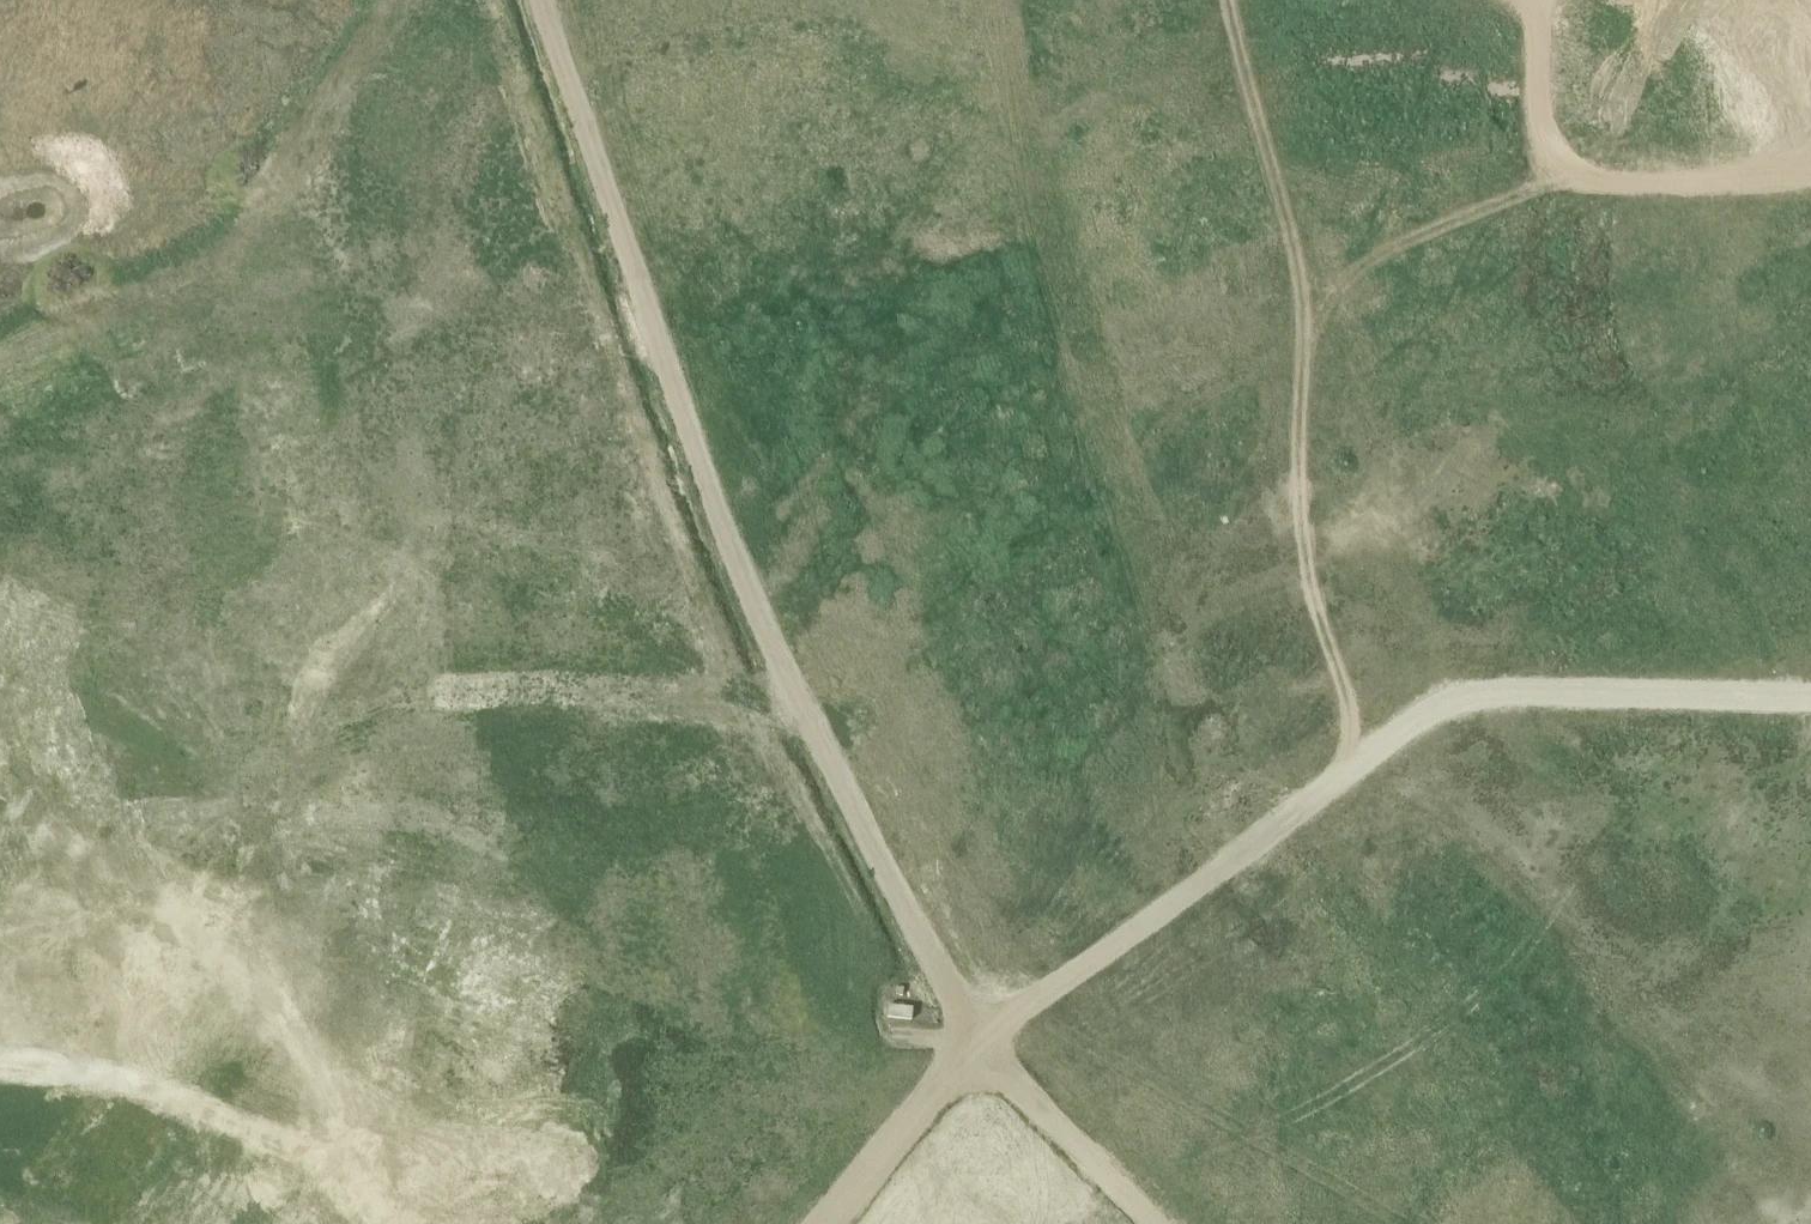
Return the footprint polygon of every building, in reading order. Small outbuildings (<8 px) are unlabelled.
[(888,1005),(887,1017),(912,1020),(913,1008),(888,1005)]
